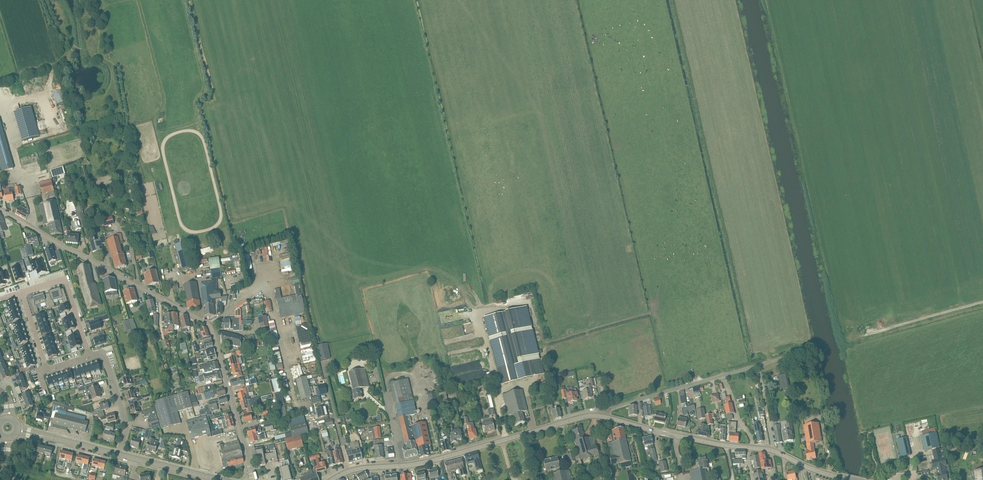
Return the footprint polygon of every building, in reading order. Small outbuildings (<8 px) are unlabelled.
[(31,107),(14,112),(22,141),(39,136),(31,107)] [(2,172),(13,169),(0,122),(0,166),(2,172)] [(63,167),(50,170),(52,177),(65,174),(63,167)] [(40,186),(42,194),(54,191),(51,183),(51,179),(39,182),(40,185),(40,186)] [(4,194),(6,201),(14,200),(13,194),(16,194),(16,195),(21,194),(20,189),(20,187),(15,188),(12,189),(12,188),(4,190),(4,194)] [(93,197),(91,197),(88,197),(87,203),(88,204),(90,206),(90,205),(91,206),(94,206),(95,205),(95,201),(93,197)] [(39,202),(39,204),(44,225),(50,224),(52,234),(62,234),(56,201),(43,204),(42,201),(39,202)] [(16,214),(26,219),(28,214),(29,211),(20,206),(16,214)] [(82,206),(76,208),(78,217),(82,229),(88,227),(82,206)] [(78,217),(72,218),(76,230),(81,228),(78,217)] [(101,220),(103,227),(114,224),(112,217),(101,220)] [(66,232),(66,235),(67,235),(66,243),(78,244),(78,239),(79,236),(76,236),(70,235),(71,231),(69,231),(68,227),(64,228),(65,232),(66,232)] [(116,238),(107,240),(111,255),(112,258),(112,257),(115,269),(127,266),(126,261),(123,252),(122,252),(120,244),(123,243),(121,234),(115,235),(116,238)] [(36,235),(27,238),(28,244),(28,245),(30,244),(34,243),(38,242),(36,235)] [(103,238),(98,239),(99,241),(95,242),(94,238),(90,240),(92,248),(93,252),(99,251),(99,252),(103,251),(102,245),(107,243),(105,235),(102,236),(103,238)] [(185,242),(175,244),(181,269),(191,266),(185,242)] [(28,244),(25,245),(25,246),(28,257),(33,255),(30,246),(29,246),(28,245),(28,244)] [(52,248),(45,250),(49,263),(56,261),(56,263),(62,261),(59,251),(55,252),(55,253),(54,253),(52,248)] [(219,257),(209,258),(210,270),(211,270),(220,268),(219,257)] [(41,261),(31,265),(32,269),(35,277),(45,273),(41,261)] [(78,273),(81,286),(88,309),(102,305),(96,285),(93,282),(90,270),(89,265),(77,268),(78,273)] [(20,267),(10,270),(15,283),(24,279),(20,267)] [(201,284),(203,306),(214,305),(214,299),(221,298),(220,293),(220,291),(217,291),(216,282),(216,278),(222,277),(220,268),(211,270),(212,278),(212,282),(201,284)] [(144,274),(146,282),(147,287),(159,283),(158,279),(156,271),(144,274)] [(103,279),(105,292),(117,291),(114,279),(103,279)] [(170,282),(171,287),(172,287),(173,290),(178,289),(177,283),(176,284),(176,281),(170,282)] [(187,304),(188,309),(200,307),(200,302),(196,282),(183,285),(187,304)] [(60,288),(54,289),(57,299),(62,298),(64,304),(68,303),(63,289),(61,290),(60,288)] [(49,293),(47,294),(51,308),(55,307),(53,300),(57,299),(54,289),(48,291),(49,293)] [(124,297),(127,304),(137,301),(135,293),(134,289),(123,292),(124,297)] [(43,293),(38,295),(41,304),(45,303),(47,309),(51,308),(47,294),(44,295),(43,293)] [(33,299),(30,300),(34,313),(38,312),(36,306),(41,304),(38,295),(32,297),(33,299)] [(301,295),(277,300),(281,318),(305,313),(301,295)] [(148,307),(150,314),(156,312),(154,305),(153,300),(146,302),(148,307)] [(263,302),(266,312),(272,311),(270,300),(263,302)] [(222,302),(218,302),(217,313),(222,313),(223,309),(223,306),(227,306),(227,305),(228,302),(226,302),(222,302)] [(68,305),(58,308),(60,314),(59,314),(60,317),(66,315),(65,313),(69,311),(68,309),(69,308),(68,305)] [(214,305),(203,306),(204,312),(204,317),(215,316),(214,305)] [(525,307),(484,318),(501,385),(542,374),(525,307)] [(224,320),(220,320),(220,325),(237,324),(240,324),(240,326),(241,326),(251,325),(252,323),(252,321),(247,321),(241,321),(241,316),(241,309),(240,308),(238,308),(235,311),(235,318),(223,319),(224,320)] [(45,314),(36,317),(37,322),(47,319),(45,314)] [(89,324),(88,324),(89,328),(90,327),(91,332),(102,328),(100,322),(109,319),(108,314),(93,318),(94,321),(88,323),(89,324)] [(164,323),(172,323),(171,314),(164,315),(165,316),(162,317),(162,320),(162,322),(164,322),(164,321),(165,321),(165,323),(164,323)] [(66,315),(60,317),(61,320),(62,320),(64,326),(74,323),(73,319),(72,319),(71,317),(67,318),(66,315)] [(180,317),(181,322),(183,333),(187,332),(186,328),(190,327),(187,315),(180,317)] [(258,318),(261,328),(268,327),(266,316),(258,318)] [(129,320),(132,333),(137,332),(135,323),(134,324),(133,319),(129,320)] [(74,323),(64,326),(66,332),(65,332),(66,335),(72,333),(71,330),(75,329),(74,326),(75,326),(74,323)] [(172,323),(164,323),(164,326),(163,326),(163,327),(164,334),(167,334),(167,333),(174,332),(173,330),(173,327),(172,327),(172,323)] [(99,336),(93,338),(96,346),(105,343),(103,336),(105,335),(104,332),(98,334),(99,336)] [(228,345),(242,348),(242,344),(245,344),(245,338),(241,339),(237,336),(228,334),(222,332),(222,343),(228,345)] [(72,333),(66,335),(67,338),(68,337),(70,343),(79,340),(78,337),(77,334),(73,336),(72,333)] [(181,339),(179,339),(182,352),(187,350),(183,333),(180,334),(181,339)] [(79,340),(70,343),(71,349),(71,350),(72,352),(77,350),(76,348),(81,346),(80,344),(81,344),(79,340)] [(327,344),(317,346),(320,361),(330,358),(327,344)] [(197,358),(215,354),(214,348),(209,350),(205,351),(206,354),(200,355),(201,357),(197,358)] [(55,350),(47,353),(49,358),(53,357),(53,358),(56,357),(56,356),(57,356),(55,350)] [(232,357),(228,359),(231,367),(236,365),(239,365),(237,358),(237,356),(244,354),(243,350),(236,352),(236,353),(231,354),(232,357)] [(215,354),(197,358),(199,364),(202,364),(201,361),(202,361),(201,360),(202,359),(207,358),(208,361),(216,359),(215,354)] [(34,366),(36,365),(34,360),(26,363),(27,368),(29,368),(30,370),(34,369),(34,366)] [(204,369),(204,370),(209,369),(208,368),(218,365),(217,362),(211,363),(207,364),(199,367),(200,370),(204,369)] [(1,373),(7,371),(9,370),(11,369),(10,367),(7,369),(4,364),(0,366),(0,371),(1,373)] [(209,369),(204,370),(205,373),(219,370),(218,365),(208,368),(209,369)] [(236,365),(231,367),(233,375),(237,374),(238,378),(241,377),(242,376),(241,371),(239,365),(236,365)] [(81,380),(78,368),(73,370),(77,381),(81,380)] [(352,391),(353,395),(354,400),(363,398),(360,389),(369,387),(368,382),(365,369),(349,373),(353,390),(352,391)] [(7,371),(1,373),(4,380),(10,377),(9,374),(11,373),(9,370),(7,371)] [(195,378),(196,383),(216,378),(216,381),(222,380),(220,372),(195,378)] [(16,377),(18,384),(27,381),(26,379),(24,380),(22,375),(16,377)] [(785,375),(778,376),(781,389),(788,387),(785,375)] [(126,377),(122,378),(124,386),(128,385),(129,388),(132,387),(135,387),(137,386),(140,385),(144,384),(143,381),(139,382),(136,383),(135,384),(132,384),(130,376),(126,377)] [(231,381),(232,387),(244,384),(243,381),(248,380),(248,377),(231,381)] [(296,380),(301,399),(311,397),(310,394),(310,392),(309,389),(306,377),(296,380)] [(269,381),(272,394),(281,391),(278,378),(269,381)] [(409,379),(401,381),(405,399),(409,416),(417,414),(414,401),(409,379)] [(590,387),(595,386),(594,379),(589,380),(590,385),(586,386),(587,391),(582,392),(583,394),(584,399),(591,398),(591,395),(592,395),(591,390),(590,387)] [(27,381),(18,384),(21,391),(27,389),(25,383),(27,383),(27,381)] [(405,399),(401,381),(390,383),(406,447),(402,448),(404,458),(404,459),(405,459),(410,457),(410,458),(413,457),(418,456),(411,426),(409,416),(405,399)] [(742,383),(736,384),(739,395),(745,394),(742,383)] [(325,385),(315,387),(317,396),(320,396),(327,394),(325,385)] [(86,390),(88,395),(101,392),(100,389),(99,390),(98,387),(93,388),(90,389),(89,386),(87,386),(78,389),(79,392),(86,390)] [(238,394),(240,402),(249,400),(250,400),(248,393),(249,393),(248,388),(249,387),(249,386),(245,387),(245,388),(241,389),(242,393),(238,394)] [(126,393),(125,393),(126,396),(127,396),(128,401),(132,399),(133,403),(143,400),(152,397),(151,394),(142,397),(142,396),(138,397),(135,398),(134,394),(138,393),(137,389),(133,390),(132,390),(130,391),(126,392),(126,393)] [(217,389),(204,393),(205,400),(213,397),(213,396),(218,395),(218,397),(221,396),(226,395),(224,389),(217,391),(217,389)] [(561,390),(561,391),(562,399),(567,398),(568,403),(577,401),(576,397),(577,397),(576,389),(566,391),(566,389),(565,390),(561,390)] [(513,414),(515,425),(525,422),(522,412),(527,411),(522,390),(503,395),(508,416),(513,414)] [(24,402),(31,399),(33,399),(32,397),(30,397),(28,392),(22,395),(24,402)] [(101,392),(88,395),(89,400),(82,402),(83,406),(92,403),(91,400),(92,400),(96,399),(101,397),(100,394),(102,394),(101,392)] [(188,392),(173,396),(178,412),(193,408),(189,396),(188,392)] [(438,394),(441,403),(448,402),(446,392),(438,394)] [(724,405),(727,415),(728,420),(733,419),(732,413),(734,413),(732,403),(731,403),(730,396),(726,397),(725,392),(722,393),(724,405)] [(191,396),(189,396),(193,408),(193,409),(194,409),(194,407),(198,406),(197,402),(195,395),(196,394),(196,393),(190,395),(191,396)] [(282,393),(275,395),(277,406),(284,404),(282,395),(282,393)] [(428,395),(430,403),(437,402),(435,393),(428,395)] [(178,412),(173,396),(154,402),(162,429),(181,423),(178,412)] [(317,396),(311,398),(313,404),(321,403),(320,396),(317,396)] [(209,402),(207,402),(208,406),(210,412),(214,411),(218,410),(217,407),(217,404),(220,403),(220,405),(223,404),(228,402),(226,397),(222,398),(209,402)] [(249,400),(240,402),(242,410),(243,414),(253,411),(252,406),(250,407),(250,406),(251,406),(251,405),(252,404),(253,402),(253,403),(259,402),(258,398),(253,400),(253,399),(250,400),(249,400)] [(31,399),(24,402),(27,408),(33,406),(31,399)] [(143,400),(133,403),(134,406),(130,407),(132,415),(140,412),(139,407),(141,406),(140,402),(143,401),(143,400)] [(53,404),(74,411),(75,409),(67,406),(54,402),(53,404)] [(96,410),(97,415),(104,413),(103,410),(109,409),(107,402),(102,403),(99,404),(100,409),(96,410)] [(551,413),(554,420),(562,418),(560,413),(559,409),(555,410),(554,406),(553,406),(552,403),(549,404),(550,408),(547,409),(549,413),(551,413)] [(629,406),(629,416),(637,415),(637,410),(642,410),(641,404),(638,404),(638,406),(629,406)] [(285,406),(276,407),(277,411),(279,420),(288,418),(285,406)] [(324,417),(325,417),(328,416),(326,407),(316,409),(318,416),(315,416),(316,419),(318,418),(324,417)] [(149,416),(156,414),(154,408),(151,408),(150,409),(151,410),(141,412),(142,415),(144,415),(145,417),(149,416)] [(697,410),(699,419),(706,418),(704,409),(697,410)] [(57,414),(56,414),(53,424),(60,426),(60,429),(63,429),(64,427),(85,432),(88,422),(85,421),(85,417),(58,410),(57,414)] [(36,420),(42,421),(43,418),(49,420),(50,415),(38,412),(36,420)] [(104,413),(97,415),(98,418),(101,418),(101,420),(107,419),(108,423),(116,421),(114,414),(105,416),(104,413)] [(654,421),(664,423),(666,415),(655,413),(654,421)] [(149,416),(152,430),(160,428),(156,414),(149,416)] [(243,416),(245,423),(248,422),(249,423),(257,420),(256,417),(252,418),(251,414),(243,416)] [(706,415),(708,425),(712,425),(711,419),(715,418),(714,414),(706,415)] [(222,424),(226,423),(233,421),(231,415),(221,418),(217,419),(218,421),(221,420),(222,424)] [(187,421),(191,439),(207,434),(208,437),(211,437),(206,416),(187,421)] [(328,416),(325,417),(327,426),(333,425),(332,419),(329,420),(328,416)] [(468,432),(470,439),(476,438),(475,430),(474,430),(472,424),(469,425),(467,417),(462,418),(464,425),(467,424),(467,425),(468,432)] [(677,425),(686,427),(688,419),(679,417),(677,425)] [(492,420),(483,422),(485,431),(491,430),(491,431),(494,430),(492,420)] [(233,421),(226,423),(223,424),(223,427),(224,430),(234,427),(233,421)] [(729,433),(730,434),(730,442),(739,442),(739,434),(736,434),(737,422),(729,422),(729,429),(729,433)] [(293,438),(300,436),(308,434),(305,423),(298,425),(290,427),(293,438)] [(425,423),(421,424),(411,426),(418,456),(419,456),(419,458),(429,456),(427,446),(431,445),(425,423)] [(760,423),(754,424),(756,434),(757,437),(758,442),(764,441),(763,436),(761,427),(761,426),(760,426),(760,423)] [(819,423),(804,425),(808,451),(806,451),(807,460),(810,459),(810,460),(813,460),(813,459),(816,458),(813,443),(822,442),(819,423)] [(716,424),(716,429),(719,429),(721,429),(720,441),(725,441),(726,429),(727,425),(720,425),(716,424)] [(780,424),(774,425),(776,438),(777,443),(782,442),(781,437),(781,435),(780,428),(781,428),(780,424)] [(783,432),(784,442),(793,440),(792,433),(793,433),(792,424),(787,425),(788,431),(783,432)] [(103,440),(110,441),(111,440),(114,441),(116,435),(109,433),(110,430),(113,430),(114,427),(107,425),(106,429),(105,431),(103,440)] [(698,435),(707,437),(708,431),(707,431),(708,427),(705,427),(705,425),(703,425),(703,426),(700,426),(698,435)] [(450,438),(452,443),(456,442),(456,440),(458,440),(459,440),(461,440),(461,439),(462,439),(461,434),(460,430),(459,430),(459,428),(452,429),(452,426),(447,427),(448,434),(449,433),(450,438)] [(247,431),(248,436),(259,434),(259,432),(261,431),(260,427),(255,428),(255,427),(250,429),(251,430),(247,431)] [(375,439),(381,438),(380,427),(368,429),(369,432),(372,432),(373,439),(375,439)] [(581,428),(572,431),(579,455),(575,456),(578,465),(582,464),(580,460),(599,455),(596,445),(595,445),(592,437),(585,439),(581,428)] [(611,456),(609,457),(611,466),(631,461),(626,440),(623,428),(612,430),(614,442),(608,444),(609,449),(609,451),(611,456)] [(259,434),(248,436),(250,443),(264,440),(264,439),(266,439),(264,432),(259,434)] [(947,466),(944,448),(941,449),(940,449),(939,449),(938,448),(939,448),(937,436),(936,433),(931,434),(923,436),(921,436),(924,451),(933,449),(933,451),(932,451),(934,460),(932,461),(934,469),(936,469),(937,472),(940,471),(940,474),(937,474),(939,479),(944,479),(947,479),(948,479),(946,472),(945,467),(947,466)] [(897,440),(901,457),(911,455),(909,447),(914,446),(912,436),(903,438),(902,435),(896,436),(897,440)] [(300,436),(293,438),(285,440),(288,450),(298,448),(303,447),(300,436)] [(642,438),(644,447),(647,446),(648,450),(651,462),(657,461),(654,449),(653,445),(651,436),(642,438)] [(140,441),(141,438),(138,438),(137,440),(132,439),(130,446),(138,448),(140,444),(140,441)] [(170,453),(170,455),(170,456),(172,456),(172,457),(180,459),(181,454),(181,451),(187,452),(184,441),(181,440),(181,439),(178,438),(176,446),(171,445),(170,448),(174,449),(173,453),(171,452),(170,453)] [(440,439),(443,452),(450,451),(447,438),(440,439)] [(148,442),(146,451),(150,452),(150,451),(155,453),(158,441),(150,439),(149,443),(148,442)] [(375,455),(376,460),(384,458),(382,445),(382,443),(384,442),(383,439),(379,440),(373,441),(375,455)] [(234,442),(218,446),(222,463),(242,457),(243,457),(238,441),(234,442)] [(358,442),(350,444),(351,449),(352,450),(352,452),(352,453),(353,455),(354,454),(355,462),(362,460),(361,455),(358,442)] [(41,454),(44,454),(46,447),(39,446),(37,454),(41,455),(41,454)] [(336,451),(332,452),(335,465),(343,463),(339,446),(335,447),(336,451)] [(46,447),(44,454),(47,455),(46,457),(50,458),(53,449),(46,447)] [(335,465),(332,452),(331,448),(331,447),(325,448),(326,452),(329,466),(335,465)] [(256,452),(259,467),(265,466),(264,461),(268,460),(268,462),(271,461),(271,460),(274,459),(275,463),(275,464),(278,463),(278,462),(277,457),(276,455),(276,451),(272,452),(273,453),(263,455),(263,452),(262,448),(254,449),(255,453),(256,452),(256,453),(256,452)] [(351,449),(346,450),(346,453),(349,463),(355,462),(354,454),(353,455),(352,453),(352,452),(352,450),(351,449)] [(477,452),(464,456),(465,458),(466,461),(467,465),(474,463),(477,471),(482,470),(478,457),(477,452)] [(567,455),(568,460),(569,464),(575,462),(573,453),(567,455)] [(759,454),(760,462),(762,470),(772,468),(771,460),(767,461),(765,453),(759,454)] [(318,459),(319,459),(319,455),(309,457),(311,465),(314,465),(315,473),(316,472),(316,473),(326,470),(325,466),(324,463),(319,464),(318,459)] [(750,461),(753,460),(755,469),(761,468),(758,456),(750,457),(750,461)] [(242,457),(222,463),(224,468),(242,463),(244,462),(242,457)] [(559,468),(558,462),(557,457),(543,460),(544,465),(545,471),(556,469),(557,473),(552,474),(553,479),(570,479),(569,471),(560,473),(559,468)] [(691,477),(692,479),(708,479),(706,469),(709,469),(707,458),(698,460),(700,470),(690,472),(691,477)] [(95,467),(98,468),(100,461),(94,459),(91,469),(94,469),(95,467)] [(461,459),(453,461),(456,471),(459,470),(461,477),(466,475),(461,459)] [(282,479),(281,479),(292,479),(291,475),(288,466),(290,466),(288,461),(286,461),(281,463),(282,468),(280,468),(282,478),(282,479)] [(453,461),(444,463),(449,479),(457,479),(455,473),(452,473),(452,472),(456,471),(453,461)] [(658,463),(661,472),(667,471),(665,461),(658,463)] [(122,467),(115,466),(113,474),(121,476),(121,475),(125,476),(127,468),(123,467),(122,467)] [(300,479),(319,479),(316,474),(314,475),(312,470),(309,471),(310,473),(302,475),(304,478),(300,479)] [(430,479),(445,479),(444,476),(441,476),(441,475),(438,476),(437,470),(428,471),(430,479)] [(764,474),(763,470),(754,472),(756,479),(764,479),(763,474),(764,474)] [(974,471),(976,479),(982,479),(982,470),(974,471)] [(787,479),(791,479),(793,479),(798,479),(797,475),(796,475),(795,471),(786,473),(787,479)] [(372,479),(369,479),(365,472),(356,476),(358,479),(372,479)]
